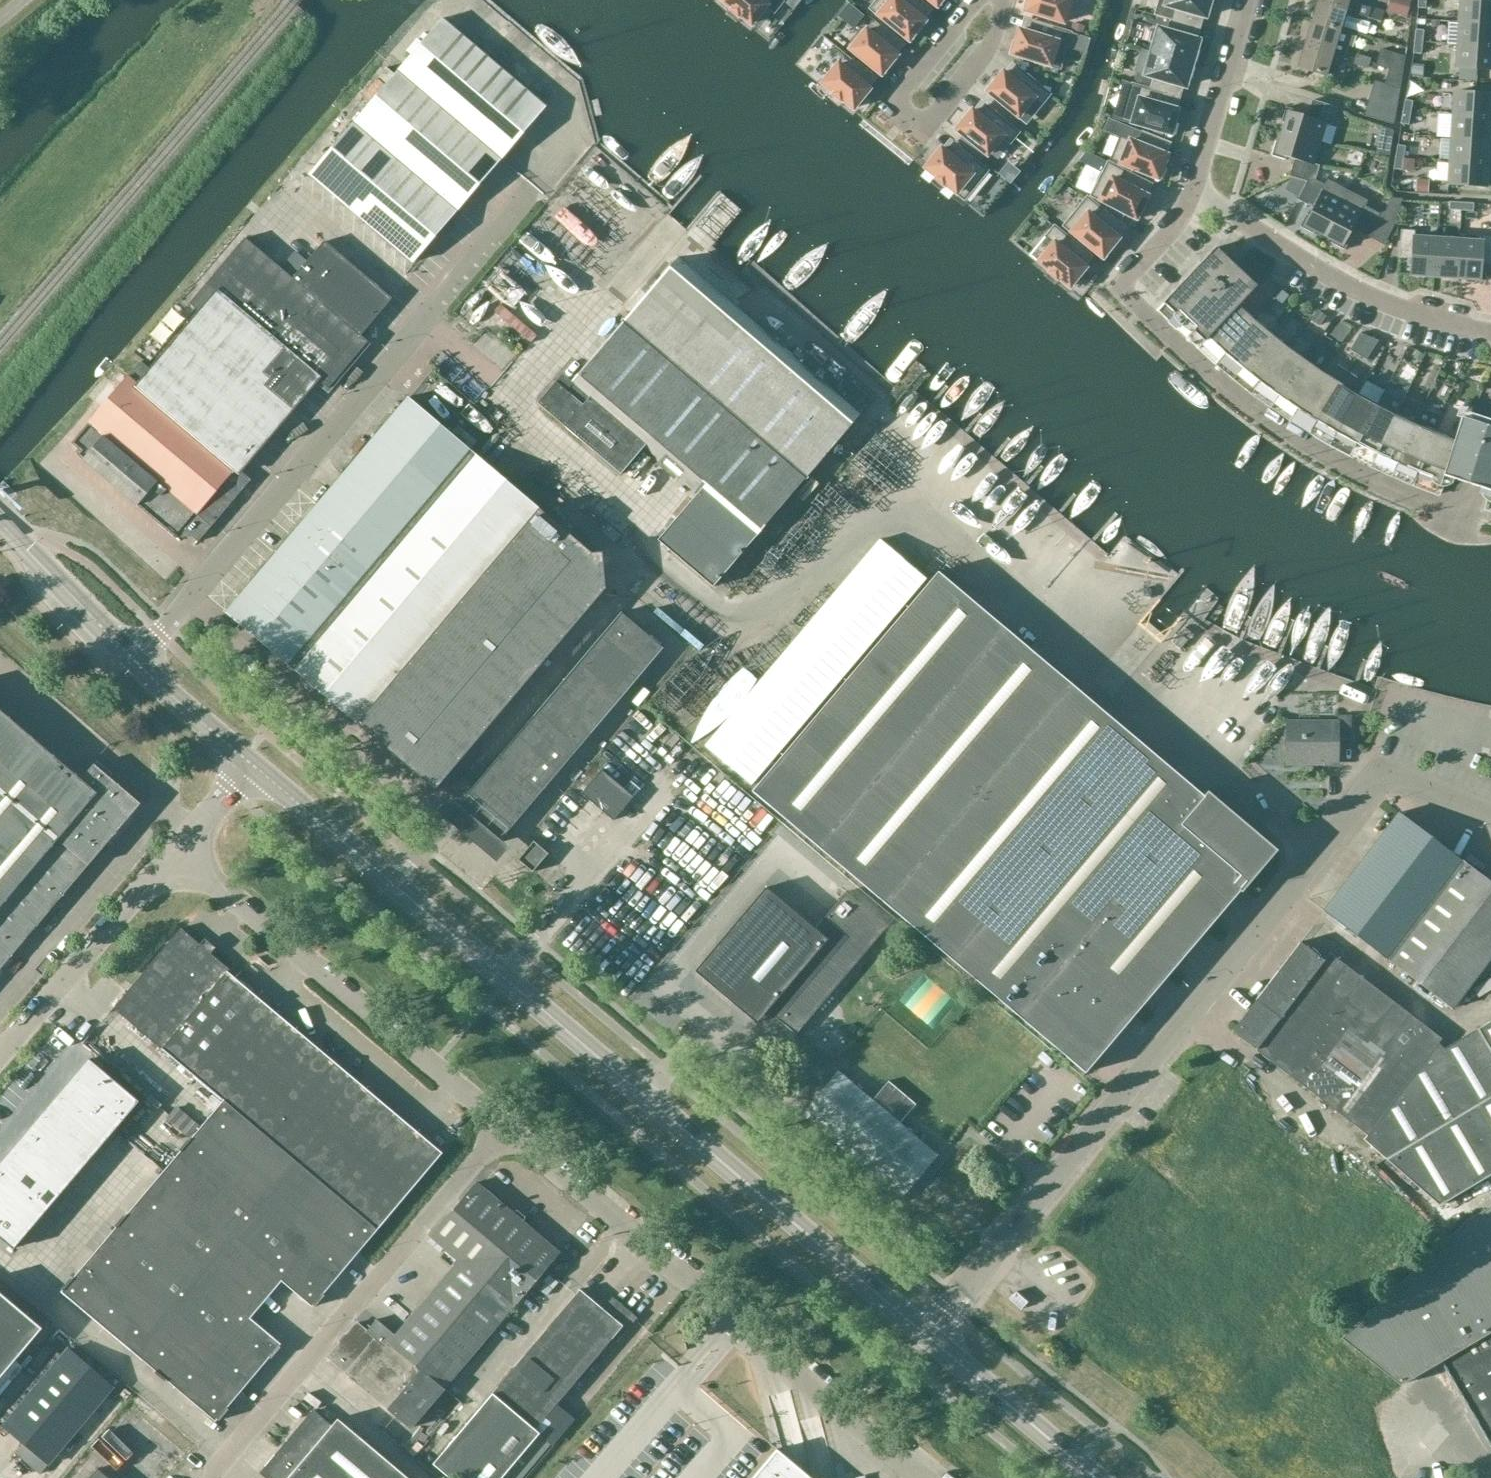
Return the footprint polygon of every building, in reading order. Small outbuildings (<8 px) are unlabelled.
[(732,9),(730,11),(739,18),(740,15),(752,24),(767,6),(774,12),(783,2),(780,0),(722,0),(732,9)] [(926,7),(918,0),(878,0),(870,9),(911,42),(918,32),(917,31),(925,21),(919,16),(926,7)] [(1023,11),(1064,23),(1071,0),(1026,0),(1023,11)] [(1166,6),(1175,9),(1172,20),(1194,27),(1197,15),(1205,17),(1207,8),(1209,9),(1212,0),(1168,0),(1166,6)] [(1323,0),(1318,0),(1311,22),(1340,30),(1347,7),(1323,0)] [(1347,7),(1356,10),(1355,14),(1368,18),(1371,9),(1358,5),(1359,0),(1323,0),(1347,7)] [(1386,13),(1406,18),(1410,0),(1390,0),(1386,13)] [(1418,8),(1425,9),(1426,0),(1418,0),(1418,8)] [(1459,22),(1490,24),(1490,1),(1477,0),(1460,0),(1459,22)] [(1384,13),(1371,9),(1368,18),(1381,22),(1384,13)] [(308,176),(336,199),(413,265),(545,109),(441,20),(308,176)] [(1168,32),(1160,29),(1153,53),(1191,64),(1192,61),(1194,62),(1197,50),(1195,50),(1198,40),(1190,38),(1194,27),(1172,20),(1168,32)] [(1071,33),(1031,21),(1027,33),(1019,30),(1016,42),(1014,42),(1010,54),(1060,69),(1071,33)] [(1352,34),(1340,30),(1311,22),(1305,44),(1343,56),(1342,60),(1355,64),(1358,55),(1347,52),(1352,34)] [(1457,45),(1490,47),(1490,24),(1459,22),(1457,45)] [(898,43),(879,28),(872,37),(865,32),(850,51),(882,76),(897,57),(891,52),(898,43)] [(1416,29),(1414,42),(1423,43),(1424,30),(1416,29)] [(1414,42),(1413,54),(1421,54),(1423,43),(1414,42)] [(1343,56),(1305,44),(1298,67),(1327,76),(1331,62),(1341,65),(1342,60),(1343,56)] [(1457,45),(1456,68),(1490,70),(1490,47),(1457,45)] [(1190,66),(1191,64),(1153,53),(1143,87),(1173,96),(1176,85),(1184,87),(1187,78),(1189,78),(1192,67),(1190,66)] [(1395,54),(1390,69),(1403,73),(1405,57),(1395,54)] [(1370,59),(1358,55),(1355,64),(1368,68),(1370,59)] [(870,77),(851,62),(844,71),(838,66),(822,85),(854,111),(870,92),(863,86),(870,77)] [(994,81),(986,90),(1026,123),(1049,94),(1017,68),(1009,77),(1003,72),(995,82),(994,81)] [(1390,69),(1389,69),(1384,85),(1375,82),(1373,88),(1376,88),(1368,117),(1388,123),(1397,94),(1399,89),(1400,89),(1403,73),(1390,69)] [(1173,96),(1143,87),(1133,85),(1123,120),(1172,135),(1176,123),(1174,123),(1177,110),(1170,108),(1173,96)] [(1453,115),(1490,118),(1490,94),(1454,92),(1453,115)] [(1405,100),(1403,112),(1411,113),(1413,101),(1405,100)] [(1284,124),(1281,134),(1320,145),(1326,125),(1331,126),(1336,108),(1312,101),(1307,118),(1299,116),(1299,112),(1286,108),(1281,123),(1284,124)] [(1019,132),(986,106),(979,115),(972,110),(964,120),(963,119),(955,129),(995,161),(1019,132)] [(1403,112),(1400,124),(1409,125),(1411,113),(1403,112)] [(1451,138),(1490,141),(1490,119),(1490,118),(1453,115),(1451,138)] [(1164,141),(1125,126),(1111,160),(1160,180),(1164,168),(1162,167),(1167,155),(1160,152),(1164,141)] [(1320,145),(1281,134),(1279,143),(1276,142),(1271,157),(1285,161),(1286,158),(1295,161),(1290,177),(1307,183),(1315,181),(1319,167),(1314,165),(1320,145)] [(1451,138),(1449,161),(1488,164),(1490,141),(1451,138)] [(947,153),(941,149),(925,168),(937,177),(935,179),(943,186),(945,184),(964,199),(988,171),(955,144),(947,153)] [(1397,145),(1395,157),(1404,158),(1405,146),(1397,145)] [(1435,162),(1436,148),(1407,146),(1406,160),(1435,162)] [(1395,157),(1393,169),(1402,170),(1404,158),(1395,157)] [(1488,164),(1449,161),(1448,184),(1486,187),(1488,164)] [(1146,182),(1108,163),(1091,196),(1138,220),(1143,209),(1142,208),(1147,196),(1140,193),(1146,182)] [(1307,183),(1298,201),(1313,209),(1309,217),(1306,215),(1300,228),(1314,235),(1315,233),(1324,237),(1347,191),(1328,181),(1326,187),(1315,181),(1307,183)] [(1347,191),(1324,237),(1332,241),(1331,244),(1345,252),(1352,239),(1349,237),(1353,229),(1368,237),(1380,215),(1364,206),(1366,201),(1347,191)] [(1120,224),(1087,198),(1064,226),(1104,259),(1119,238),(1112,233),(1120,224)] [(1449,202),(1449,210),(1461,211),(1462,203),(1449,202)] [(1462,203),(1461,211),(1473,212),(1474,203),(1462,203)] [(1087,253),(1055,227),(1046,237),(1054,243),(1039,262),(1050,271),(1048,273),(1057,280),(1059,278),(1070,287),(1086,267),(1079,262),(1087,253)] [(1410,275),(1434,277),(1436,238),(1414,236),(1415,230),(1401,229),(1399,257),(1411,258),(1410,275)] [(1459,240),(1456,278),(1480,280),(1481,263),(1490,264),(1490,236),(1482,235),(1481,241),(1459,240)] [(1436,238),(1434,277),(1456,278),(1459,240),(1436,238)] [(242,473),(299,405),(319,382),(329,391),(369,344),(361,338),(293,281),(246,241),(207,287),(216,294),(139,386),(242,473)] [(293,281),(361,338),(392,301),(325,244),(293,281)] [(1198,351),(1202,346),(1239,308),(1258,288),(1216,249),(1157,313),(1158,314),(1162,309),(1201,345),(1197,350),(1198,351)] [(556,384),(538,405),(620,475),(643,449),(683,483),(697,495),(658,541),(677,557),(713,587),(752,542),(860,414),(677,259),(569,387),(571,388),(567,393),(556,384)] [(1260,279),(1270,285),(1277,272),(1267,267),(1260,279)] [(1254,321),(1239,308),(1202,346),(1210,353),(1219,342),(1228,350),(1229,351),(1254,321)] [(1271,335),(1254,321),(1229,351),(1228,350),(1225,354),(1227,356),(1230,352),(1239,359),(1230,370),(1237,376),(1271,335)] [(1287,348),(1271,335),(1237,376),(1234,380),(1235,381),(1238,377),(1245,383),(1254,372),(1263,379),(1264,379),(1287,348)] [(1305,361),(1287,348),(1264,379),(1263,379),(1260,383),(1262,384),(1265,380),(1274,387),(1266,399),(1274,404),(1305,361)] [(1322,373),(1305,361),(1274,404),(1271,408),(1272,409),(1275,405),(1282,410),(1290,398),(1300,405),(1301,405),(1322,373)] [(1332,379),(1322,373),(1301,405),(1300,405),(1297,409),(1299,410),(1302,406),(1312,412),(1304,425),(1312,429),(1312,430),(1347,373),(1339,369),(1332,379)] [(1347,373),(1340,384),(1312,430),(1312,429),(1310,434),(1311,434),(1313,430),(1321,435),(1329,423),(1339,429),(1359,395),(1352,391),(1358,380),(1347,373)] [(251,480),(242,473),(139,386),(129,378),(72,445),(80,451),(77,455),(176,539),(180,534),(188,534),(198,542),(251,480)] [(1378,405),(1359,395),(1339,429),(1336,433),(1338,434),(1341,430),(1351,436),(1344,448),(1352,452),(1353,453),(1378,405)] [(408,400),(318,506),(383,561),(473,455),(408,400)] [(481,402),(473,411),(487,423),(494,415),(481,402)] [(1396,415),(1378,405),(1353,453),(1352,452),(1350,457),(1351,457),(1354,453),(1362,457),(1368,445),(1379,450),(1396,415)] [(1398,415),(1396,415),(1379,450),(1376,454),(1379,455),(1381,451),(1391,456),(1386,469),(1394,472),(1416,423),(1398,415)] [(1454,439),(1441,482),(1444,484),(1447,485),(1447,483),(1443,482),(1445,478),(1469,485),(1490,492),(1490,428),(1490,427),(1461,418),(1454,439)] [(1435,432),(1416,423),(1394,472),(1392,477),(1393,477),(1395,473),(1404,477),(1409,464),(1420,468),(1421,468),(1435,432)] [(1454,439),(1435,432),(1421,468),(1420,468),(1418,473),(1421,474),(1422,469),(1433,473),(1428,487),(1437,490),(1435,494),(1439,496),(1444,484),(1441,482),(1454,439)] [(356,723),(538,510),(473,455),(383,561),(292,668),(356,723)] [(227,613),(292,668),(383,561),(318,506),(227,613)] [(602,565),(538,510),(356,723),(435,790),(605,591),(602,565)] [(751,785),(926,579),(880,540),(705,746),(751,785)] [(1087,1074),(1236,898),(1169,842),(1206,799),(939,573),(753,792),(1087,1074)] [(499,843),(594,732),(664,650),(623,615),(458,808),(499,843)] [(143,806),(110,777),(96,766),(83,781),(40,744),(0,710),(0,974),(143,806)] [(1351,742),(1352,717),(1338,717),(1338,723),(1287,723),(1287,765),(1339,766),(1339,742),(1351,742)] [(614,822),(634,798),(603,771),(583,794),(569,810),(592,830),(606,814),(614,822)] [(1208,796),(1206,799),(1169,842),(1236,898),(1275,852),(1208,796)] [(1389,960),(1463,863),(1399,815),(1325,912),(1389,960)] [(521,861),(530,869),(534,872),(548,855),(535,844),(521,861)] [(1404,972),(1453,1009),(1490,959),(1490,885),(1463,863),(1389,960),(1404,972)] [(816,929),(766,887),(695,971),(757,1023),(767,1011),(796,1035),(887,928),(846,893),(816,929)] [(224,1102),(160,1179),(63,1293),(217,1423),(283,1346),(252,1319),(283,1282),(314,1309),(444,1155),(229,974),(231,971),(182,930),(115,1010),(224,1102)] [(1330,954),(1325,961),(1301,943),(1232,1032),(1367,1136),(1361,1143),(1384,1161),(1490,1098),(1490,1089),(1463,1040),(1444,1051),(1438,1045),(1442,1040),(1330,954)] [(1477,1031),(1463,1040),(1490,1088),(1490,1022),(1477,1031)] [(0,1156),(0,1227),(13,1239),(138,1092),(89,1051),(0,1156)] [(840,1073),(804,1116),(878,1179),(879,1180),(880,1179),(903,1198),(938,1156),(872,1100),(878,1092),(853,1072),(847,1079),(840,1073)] [(1384,1161),(1408,1179),(1441,1207),(1490,1177),(1490,1098),(1384,1161)] [(460,1262),(391,1344),(446,1391),(561,1253),(479,1184),(432,1239),(460,1262)] [(1340,1336),(1399,1384),(1440,1360),(1490,1331),(1490,1210),(1340,1336)] [(580,1291),(492,1394),(535,1431),(536,1430),(612,1340),(616,1344),(637,1320),(613,1299),(603,1310),(580,1291)] [(44,1330),(0,1293),(0,1383),(44,1330)] [(378,1321),(368,1333),(386,1348),(396,1336),(378,1321)] [(413,1429),(446,1391),(391,1344),(387,1349),(386,1348),(368,1333),(358,1325),(330,1358),(413,1429)] [(1441,1361),(1490,1447),(1490,1332),(1441,1361)] [(51,1467),(116,1390),(71,1352),(6,1428),(51,1467)] [(492,1394),(433,1464),(450,1477),(502,1477),(540,1433),(536,1430),(535,1431),(492,1394)] [(339,1421),(333,1428),(315,1413),(262,1475),(266,1477),(405,1477),(339,1421)] [(753,1477),(810,1477),(777,1450),(753,1477)]
